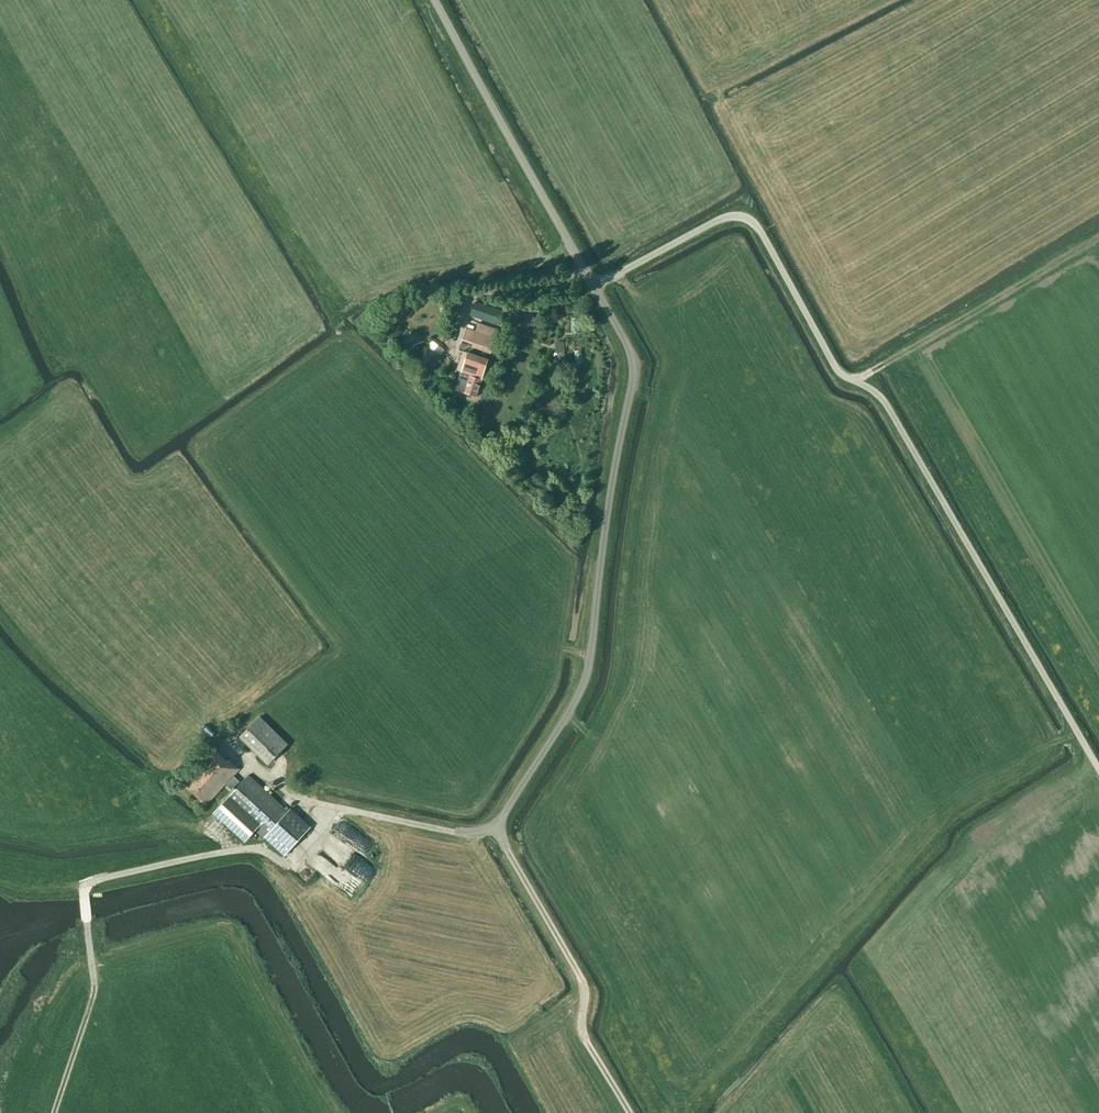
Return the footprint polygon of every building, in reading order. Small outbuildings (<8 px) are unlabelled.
[(474,314),(488,317),(490,308),(476,305),(474,314)] [(522,323),(535,322),(533,309),(521,311),(522,323)] [(498,330),(489,327),(478,324),(476,331),(465,328),(460,343),(490,353),(495,339),(498,330)] [(410,353),(417,343),(407,335),(400,345),(410,353)] [(564,352),(565,352),(564,341),(554,342),(555,353),(557,353),(558,359),(564,359),(564,352)] [(416,362),(429,372),(439,357),(427,348),(416,362)] [(484,380),(485,378),(482,377),(488,360),(467,352),(455,390),(476,397),(481,380),(484,380)] [(232,727),(243,715),(231,704),(220,715),(224,719),(232,727)] [(287,744),(259,717),(240,736),(268,764),(287,744)] [(221,755),(213,749),(192,772),(192,773),(182,783),(206,805),(226,784),(231,789),(239,781),(233,776),(239,769),(237,767),(238,765),(237,764),(235,765),(229,760),(227,761),(221,755)] [(248,775),(225,801),(264,837),(284,855),(310,827),(290,808),(287,811),(248,775)] [(296,867),(303,860),(299,856),(292,863),(296,867)]
